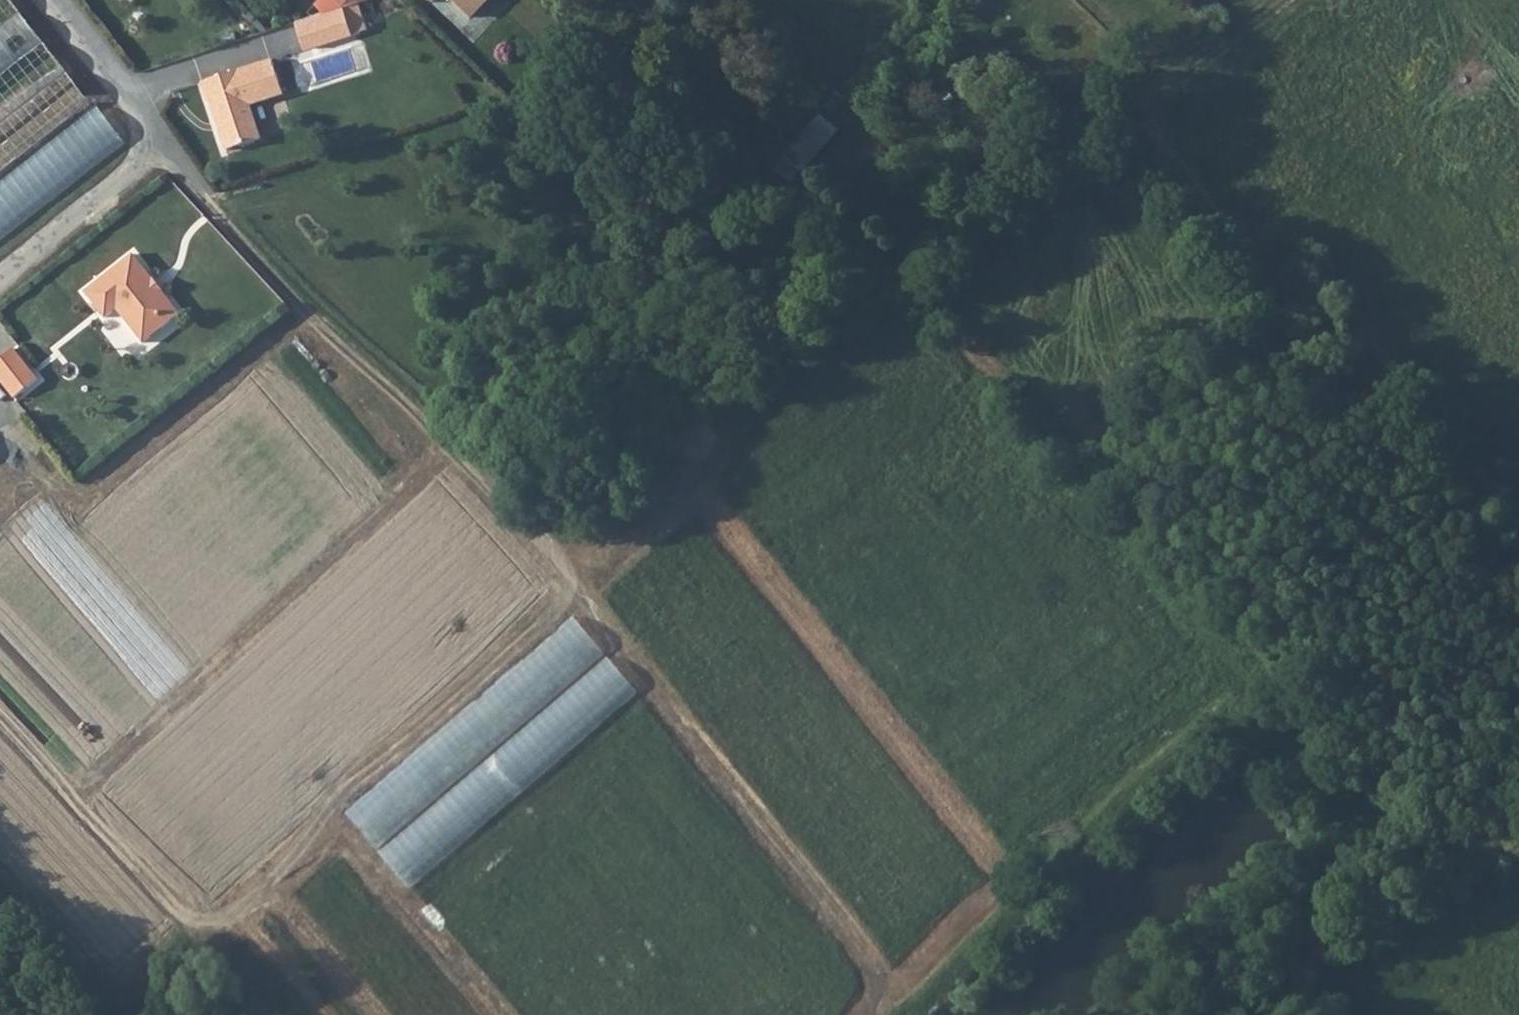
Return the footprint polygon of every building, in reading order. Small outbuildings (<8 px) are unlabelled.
[(88,107),(2,0),(0,0),(0,176),(88,107)] [(404,3),(401,0),(373,0),(350,8),(354,19),(404,3)] [(475,22),(496,0),(452,0),(475,22)] [(350,8),(303,23),(312,51),(359,36),(350,8)] [(215,104),(231,152),(266,141),(255,108),(288,97),(277,62),(206,85),(213,105),(215,104)] [(130,145),(105,111),(0,189),(0,242),(130,145)] [(808,170),(836,139),(817,122),(789,154),(808,170)] [(138,256),(90,293),(110,319),(121,310),(148,344),(185,316),(138,256)] [(0,363),(0,374),(19,398),(43,380),(18,348),(0,363)] [(577,617),(348,811),(381,849),(462,780),(474,785),(466,791),(455,819),(436,811),(425,839),(409,833),(406,841),(387,857),(412,886),(562,759),(561,757),(532,745),(523,734),(527,724),(566,691),(585,698),(570,711),(564,726),(576,740),(631,694),(635,685),(577,617)]
